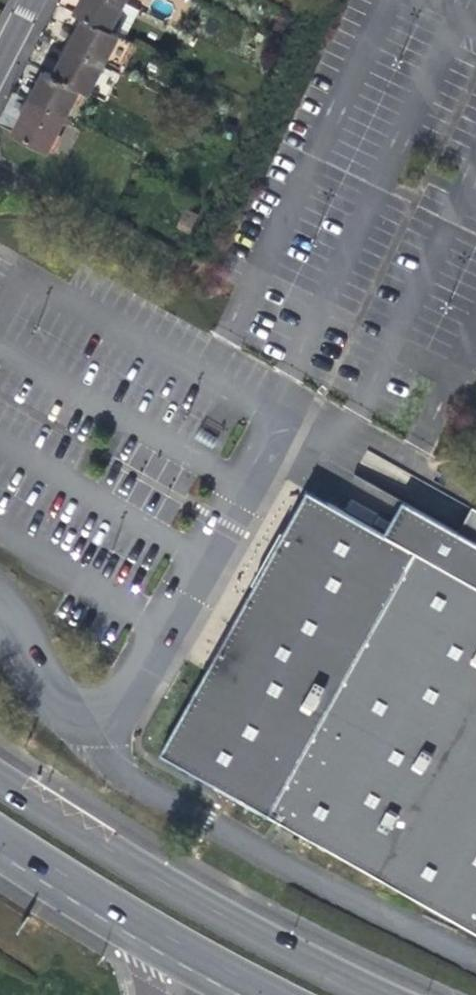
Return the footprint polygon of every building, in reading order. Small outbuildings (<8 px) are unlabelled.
[(86,18),(111,31),(126,2),(123,0),(83,0),(76,13),(86,18)] [(141,10),(126,2),(111,31),(120,36),(126,39),(141,10)] [(78,32),(70,47),(105,65),(107,62),(111,53),(126,60),(134,43),(126,39),(120,36),(111,31),(86,18),(78,32)] [(63,61),(55,77),(80,90),(90,95),(105,65),(70,47),(63,61)] [(121,69),(126,60),(111,53),(107,62),(121,69)] [(65,118),(80,90),(55,77),(46,72),(39,86),(31,100),(65,118)] [(48,152),(65,118),(31,100),(24,115),(14,134),(48,152)] [(180,226),(190,231),(197,216),(187,211),(180,226)] [(404,504),(387,537),(308,490),(229,635),(163,755),(267,814),(475,930),(475,543),(404,504)] [(465,524),(475,528),(475,512),(471,510),(465,524)]
